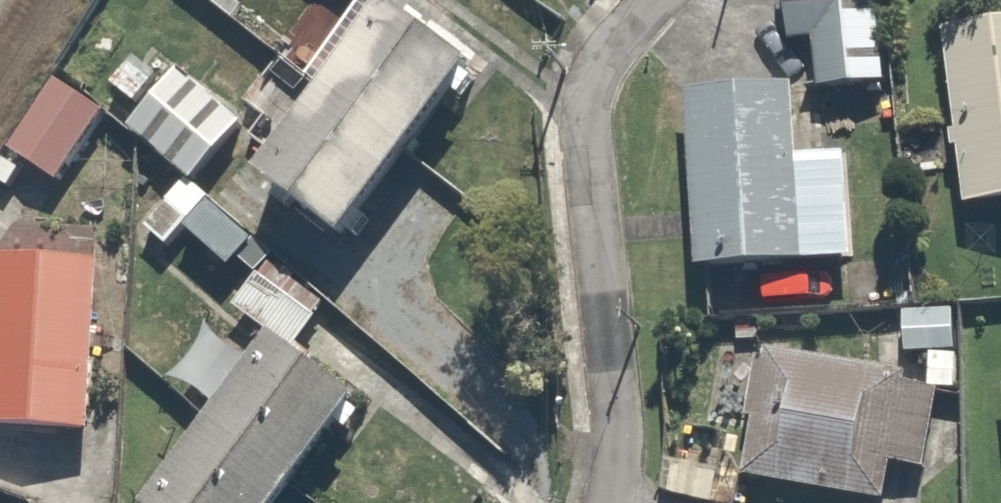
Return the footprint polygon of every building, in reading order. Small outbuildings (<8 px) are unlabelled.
[(468,62),(383,0),(371,0),(308,85),(400,153),(468,62)] [(784,38),(813,36),(817,85),(890,79),(884,0),(781,0),(784,38)] [(1000,196),(1000,12),(941,20),(965,201),(1000,196)] [(242,120),(176,63),(125,123),(191,180),(242,120)] [(107,104),(52,67),(2,143),(57,180),(107,104)] [(800,74),(685,79),(694,265),(808,260),(800,74)] [(400,153),(308,85),(249,164),(341,233),(400,153)] [(91,256),(0,252),(0,422),(83,425),(91,256)] [(349,393),(267,330),(198,419),(280,483),(349,393)] [(918,474),(937,389),(949,392),(958,352),(929,346),(922,379),(758,343),(731,469),(870,499),(877,465),(918,474)] [(198,419),(138,495),(148,502),(264,502),(280,483),(198,419)]
